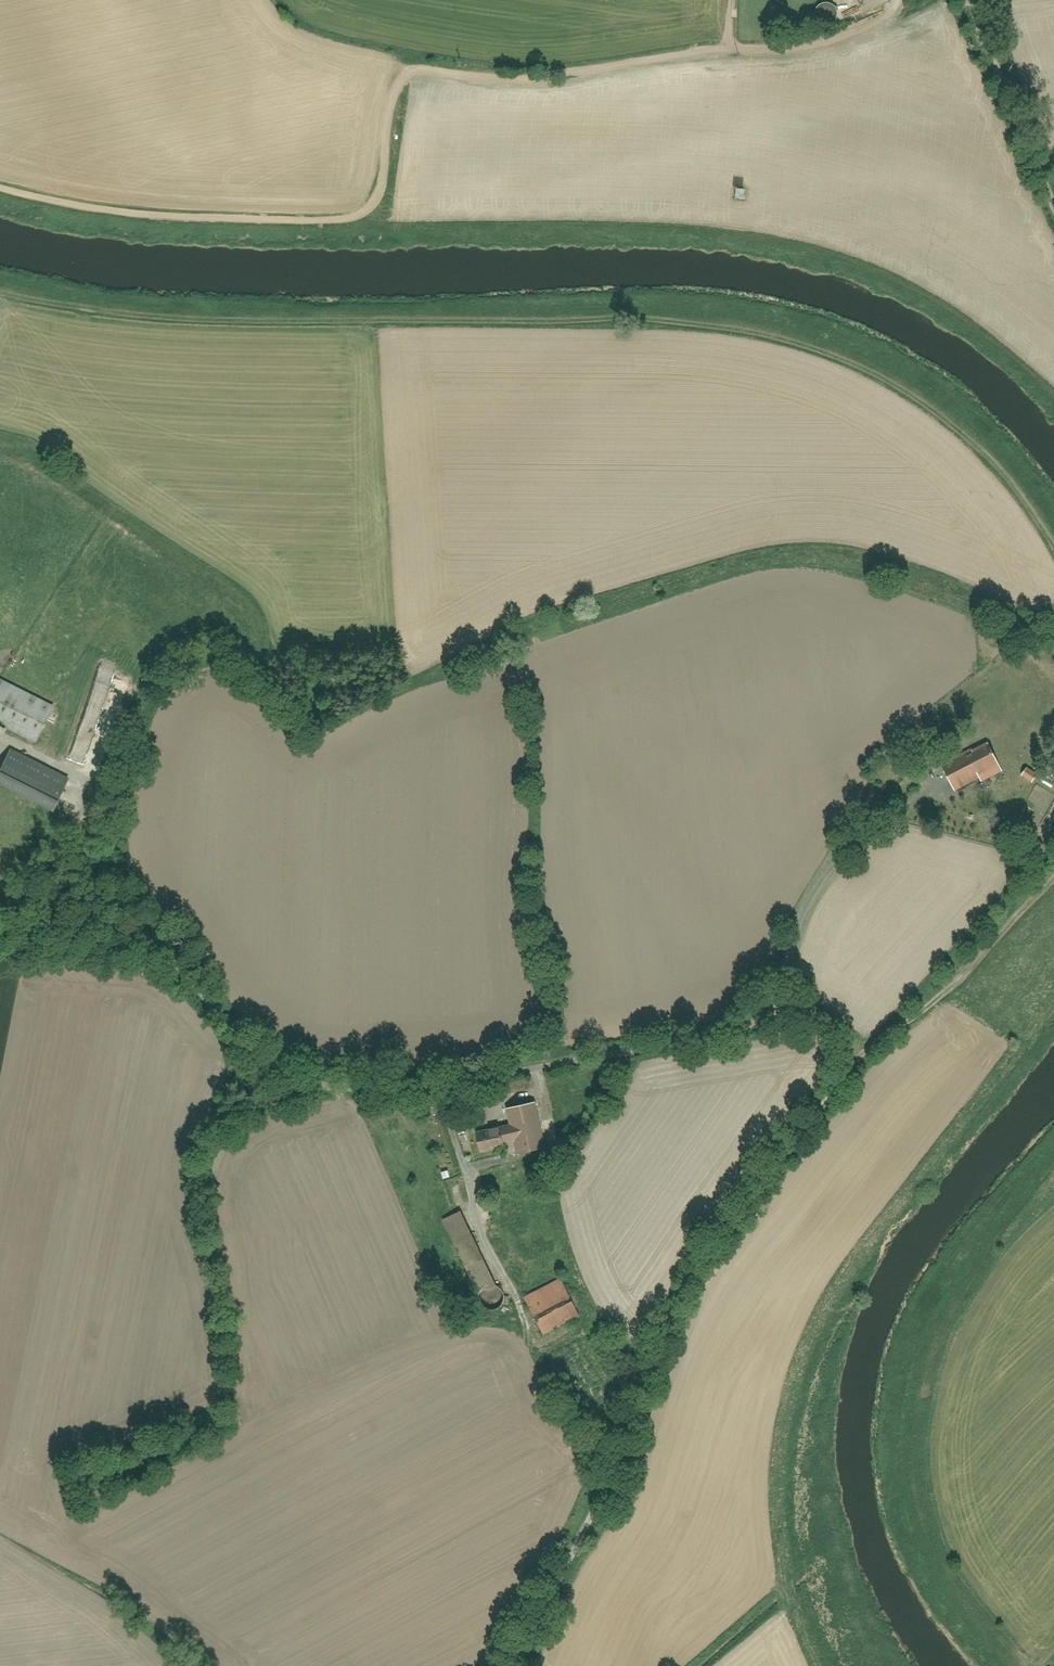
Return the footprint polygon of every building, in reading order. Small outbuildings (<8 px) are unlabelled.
[(820,11),(818,18),(823,26),(832,29),(839,25),(842,18),(840,10),(832,5),(826,6),(820,11)] [(40,745),(58,706),(1,679),(0,678),(0,726),(40,745)] [(944,768),(957,792),(1002,768),(989,744),(944,768)] [(0,779),(0,786),(56,815),(74,781),(14,751),(0,779)] [(1030,773),(1026,779),(1033,784),(1037,778),(1030,773)] [(479,1133),(483,1153),(516,1146),(518,1157),(548,1151),(538,1104),(508,1111),(511,1126),(479,1133)] [(462,1184),(453,1187),(456,1198),(466,1195),(462,1184)] [(467,1213),(446,1222),(477,1293),(498,1284),(467,1213)] [(562,1282),(525,1301),(545,1338),(581,1320),(562,1282)]
